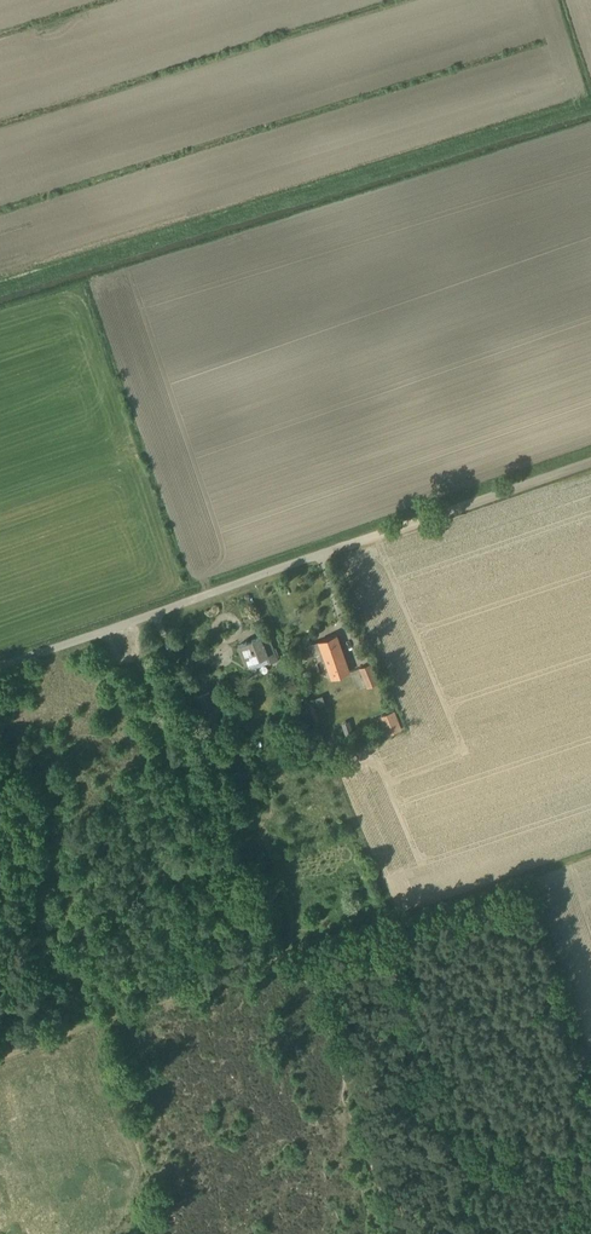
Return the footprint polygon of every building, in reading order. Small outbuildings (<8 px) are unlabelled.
[(337,634),(312,643),(318,661),(325,658),(332,677),(349,671),(337,634)] [(255,667),(269,661),(276,658),(269,639),(263,641),(260,636),(260,637),(239,644),(238,645),(245,663),(246,662),(247,664),(248,666),(249,667),(251,667),(253,667),(255,667)] [(296,688),(284,660),(277,663),(289,691),(296,688)] [(368,686),(378,682),(370,663),(360,667),(368,686)] [(387,734),(400,729),(393,711),(380,716),(387,734)]
